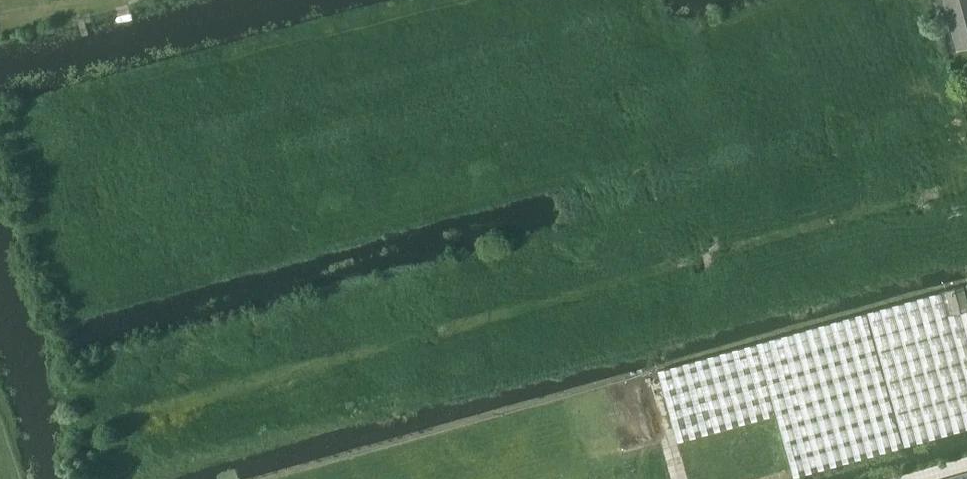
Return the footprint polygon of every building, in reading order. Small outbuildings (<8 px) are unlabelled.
[(957,49),(966,47),(966,0),(943,0),(957,49)] [(966,284),(757,343),(658,370),(678,441),(776,414),(793,477),(966,428),(966,287),(966,284)]
